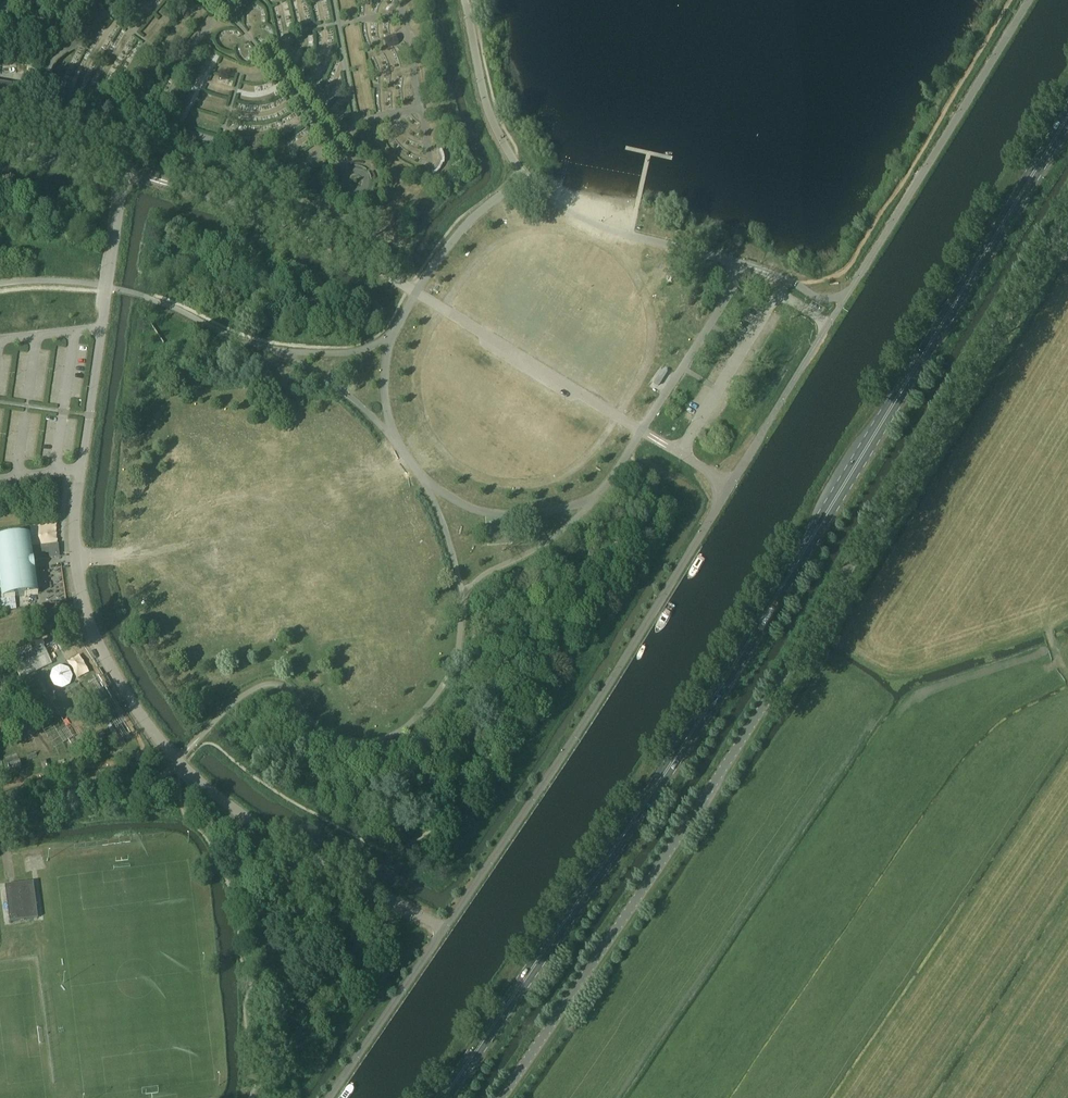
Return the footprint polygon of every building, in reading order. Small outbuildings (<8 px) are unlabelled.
[(0,84),(0,103),(0,102),(8,104),(9,104),(12,86),(0,84)] [(664,377),(665,374),(663,373),(661,375),(659,378),(659,377),(654,383),(658,386),(662,380),(662,379),(664,376),(664,377)] [(16,539),(7,540),(0,541),(0,588),(2,600),(15,598),(24,596),(24,597),(38,595),(34,570),(33,561),(30,536),(16,538),(16,539)] [(41,642),(10,656),(21,681),(52,666),(41,642)] [(33,883),(5,886),(9,922),(38,919),(33,883)]
